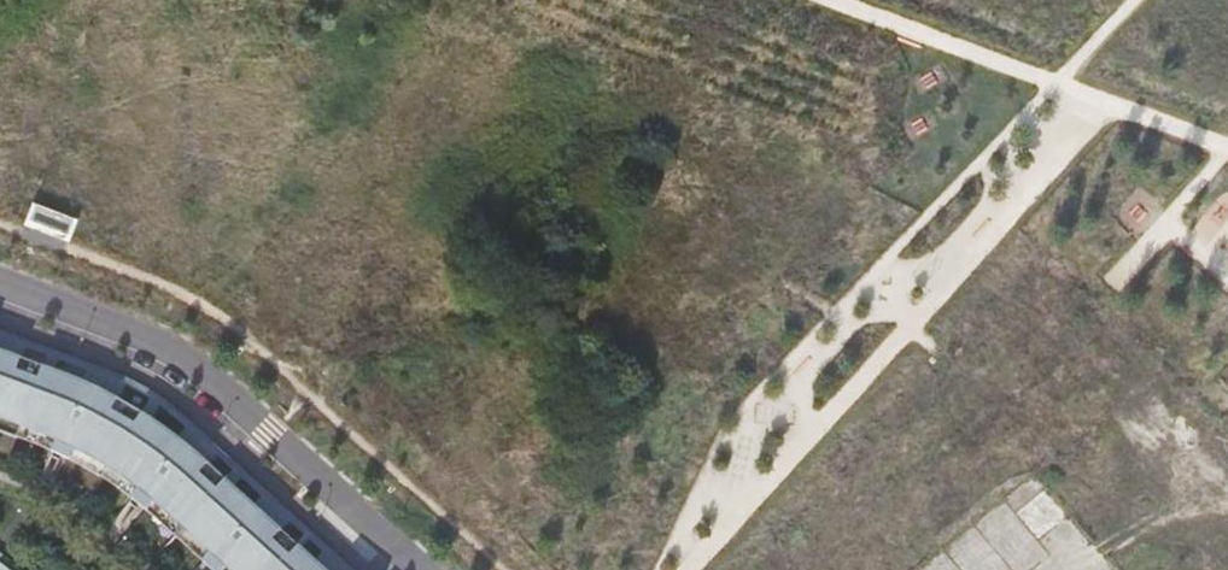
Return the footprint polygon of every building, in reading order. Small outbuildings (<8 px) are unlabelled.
[(55,440),(51,451),(51,452),(72,462),(73,461),(79,451),(136,487),(129,496),(129,497),(148,512),(156,503),(211,552),(203,561),(212,569),(225,569),(227,567),(230,569),(352,569),(328,548),(316,561),(283,531),(295,517),(267,492),(255,505),(235,487),(247,474),(238,466),(226,479),(209,463),(221,450),(191,423),(178,436),(153,414),(164,400),(160,397),(155,394),(145,409),(121,396),(129,380),(116,374),(90,365),(84,382),(55,370),(61,354),(50,350),(44,366),(23,358),(29,342),(0,331),(0,420),(55,440)] [(0,420),(0,432),(51,451),(55,440),(0,420)] [(79,451),(73,461),(129,496),(136,487),(79,451)] [(156,503),(148,512),(203,561),(211,552),(156,503)]
